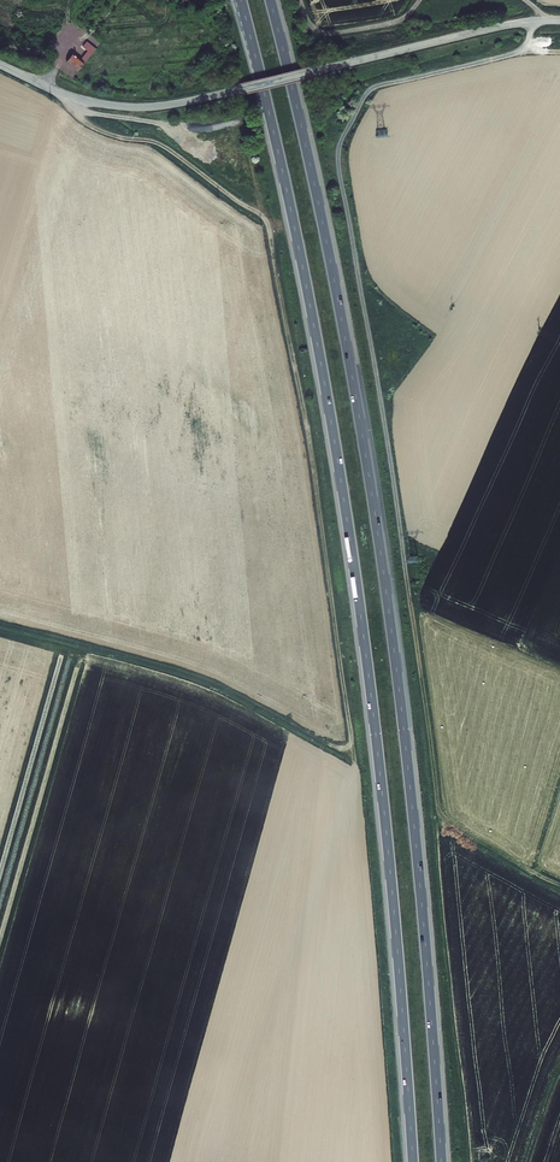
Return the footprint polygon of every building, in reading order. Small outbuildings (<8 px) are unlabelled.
[(72,38),(66,45),(73,51),(79,44),(72,38)] [(77,52),(71,59),(83,69),(93,56),(92,55),(93,54),(90,52),(85,58),(77,52)]
